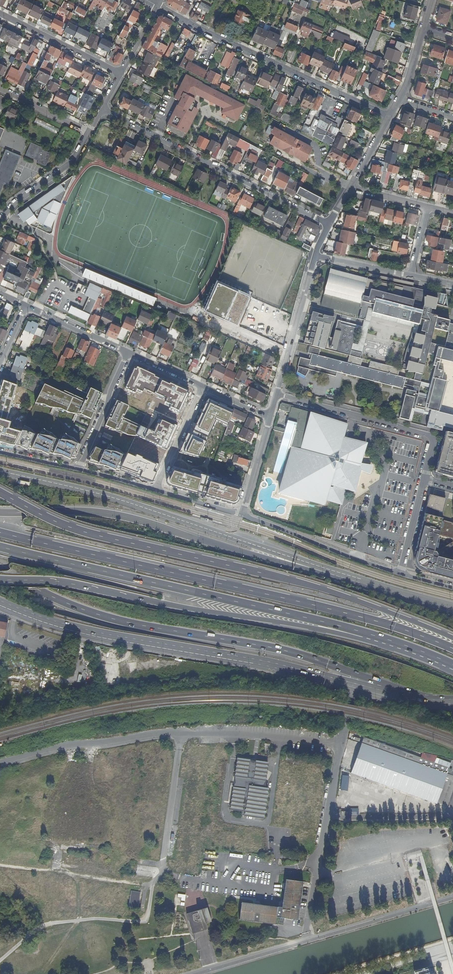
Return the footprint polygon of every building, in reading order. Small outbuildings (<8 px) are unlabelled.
[(28,13),(32,4),(24,0),(20,0),(16,8),(28,13)] [(90,13),(94,5),(103,9),(108,1),(106,0),(93,0),(87,12),(90,13)] [(114,0),(108,0),(108,1),(103,9),(95,24),(106,30),(107,30),(110,24),(114,16),(112,15),(114,11),(119,3),(114,0)] [(128,0),(123,0),(120,6),(127,9),(126,12),(127,12),(130,7),(129,6),(131,2),(128,0)] [(167,1),(168,5),(181,11),(187,0),(168,0),(167,1)] [(189,0),(187,0),(181,11),(185,14),(190,5),(189,4),(191,1),(189,0)] [(228,1),(236,6),(242,8),(244,3),(238,0),(228,0),(228,1)] [(308,2),(303,0),(301,0),(299,5),(304,7),(306,8),(308,2)] [(347,6),(348,1),(349,0),(334,0),(332,4),(346,8),(347,6)] [(363,5),(362,2),(361,0),(349,0),(350,2),(351,6),(353,9),(363,5)] [(66,4),(64,2),(61,7),(72,13),(76,5),(68,1),(66,4)] [(198,8),(208,13),(211,7),(201,2),(200,3),(198,8)] [(299,5),(295,3),(292,11),(302,15),(304,7),(299,5)] [(414,19),(418,6),(408,3),(405,17),(414,19)] [(44,10),(32,4),(28,13),(28,14),(39,19),(44,10)] [(70,19),(73,13),(72,13),(61,7),(60,7),(58,10),(67,14),(66,17),(70,19)] [(79,15),(78,16),(83,18),(87,12),(77,7),(74,12),(79,15)] [(135,9),(134,8),(131,14),(127,22),(133,25),(139,28),(141,24),(135,21),(139,13),(134,11),(135,9)] [(447,24),(451,11),(441,8),(437,21),(438,21),(445,23),(447,24)] [(248,22),(250,18),(248,18),(250,15),(238,10),(233,20),(243,24),(245,20),(248,22)] [(50,25),(54,17),(45,12),(41,21),(50,25)] [(380,30),(385,15),(380,13),(377,20),(379,20),(377,26),(376,29),(380,30)] [(161,43),(172,21),(162,16),(159,17),(142,47),(149,51),(155,54),(161,43)] [(63,23),(54,19),(50,26),(60,30),(63,23)] [(74,36),(78,26),(69,22),(64,31),(74,36)] [(125,39),(127,36),(126,35),(129,28),(131,29),(133,25),(127,22),(119,36),(125,39)] [(298,26),(294,25),(287,22),(285,26),(295,31),(298,26)] [(309,23),(307,27),(302,25),(300,31),(304,32),(306,33),(309,34),(310,31),(311,29),(313,25),(309,23)] [(268,32),(263,43),(275,48),(281,36),(283,30),(273,26),(272,25),(268,32)] [(2,27),(0,30),(0,39),(0,40),(4,42),(5,40),(9,42),(13,33),(2,27)] [(74,36),(78,38),(81,40),(85,42),(90,33),(78,27),(74,36)] [(251,39),(263,44),(263,43),(268,32),(257,27),(251,39)] [(187,34),(189,31),(184,28),(179,38),(183,41),(186,36),(188,37),(189,35),(187,34)] [(371,53),(379,31),(373,29),(365,50),(366,51),(371,53)] [(334,31),(332,37),(333,38),(345,42),(348,43),(350,37),(334,31)] [(9,42),(12,44),(16,46),(16,47),(17,48),(18,47),(20,48),(21,47),(25,39),(13,33),(9,42)] [(92,48),(93,47),(96,48),(101,38),(93,34),(88,44),(91,46),(90,47),(92,48)] [(196,35),(191,46),(197,48),(201,38),(196,35)] [(398,38),(392,36),(389,43),(396,46),(397,41),(398,38)] [(30,56),(31,56),(39,40),(34,38),(30,45),(27,43),(29,40),(25,38),(25,39),(21,47),(31,53),(30,56)] [(109,52),(113,44),(102,38),(98,47),(101,49),(105,51),(109,52)] [(32,66),(43,42),(39,40),(31,56),(27,64),(32,66)] [(404,44),(397,41),(396,46),(391,57),(399,60),(404,44)] [(161,43),(155,54),(159,56),(161,57),(162,53),(163,54),(167,46),(166,45),(165,46),(161,43)] [(116,64),(119,63),(124,55),(119,52),(122,48),(116,45),(114,50),(115,50),(111,56),(108,55),(106,59),(116,64)] [(442,59),(446,48),(435,45),(432,55),(442,59)] [(58,58),(62,51),(51,46),(49,49),(49,50),(44,59),(42,64),(40,68),(39,70),(51,76),(53,71),(45,67),(51,56),(53,57),(54,56),(58,58)] [(284,52),(283,52),(284,49),(277,46),(273,53),(282,57),(284,52)] [(189,50),(183,60),(188,63),(187,66),(188,67),(196,53),(189,50)] [(154,67),(159,56),(155,54),(149,51),(143,61),(154,66),(154,67)] [(221,65),(228,68),(229,66),(236,53),(232,51),(231,54),(227,52),(221,65)] [(311,56),(304,53),(303,52),(303,51),(302,51),(298,61),(308,65),(311,56)] [(363,57),(373,62),(376,55),(371,53),(366,51),(363,57)] [(67,54),(63,52),(60,58),(58,62),(65,65),(67,61),(71,64),(72,62),(74,59),(67,56),(67,54)] [(316,65),(320,67),(324,59),(325,57),(314,52),(309,63),(314,65),(315,63),(317,64),(316,65)] [(18,53),(15,58),(16,58),(23,62),(24,59),(20,57),(22,55),(18,53)] [(379,59),(380,57),(376,55),(373,62),(371,67),(376,69),(385,73),(386,69),(382,68),(384,61),(379,59)] [(230,67),(229,66),(228,68),(225,75),(231,77),(239,60),(234,57),(230,67)] [(319,69),(330,74),(333,68),(334,64),(324,59),(320,67),(319,69)] [(183,60),(182,60),(179,66),(189,71),(203,78),(205,74),(199,71),(200,68),(193,64),(191,68),(188,67),(187,66),(188,63),(183,60)] [(143,61),(141,65),(140,68),(139,67),(137,71),(148,77),(154,66),(143,61)] [(67,72),(79,77),(80,75),(84,68),(72,62),(71,64),(67,72)] [(425,65),(434,68),(434,66),(424,63),(421,72),(422,73),(425,65)] [(93,69),(85,65),(84,68),(80,75),(82,76),(83,75),(87,77),(86,78),(92,81),(96,75),(96,74),(91,72),(93,69)] [(340,79),(343,80),(351,84),(357,70),(347,65),(346,67),(340,79)] [(436,77),(439,70),(434,68),(425,65),(422,73),(436,77)] [(248,70),(240,66),(235,77),(243,80),(246,75),(248,70)] [(331,78),(339,82),(340,80),(340,79),(346,67),(342,66),(339,72),(335,70),(333,70),(334,69),(333,68),(330,74),(329,75),(328,77),(331,78)] [(374,82),(379,70),(376,69),(371,67),(367,74),(365,80),(368,82),(369,80),(374,82)] [(21,70),(20,72),(19,75),(9,70),(5,78),(7,79),(15,83),(17,84),(24,71),(21,70)] [(38,82),(46,85),(51,76),(39,70),(35,77),(39,80),(38,82)] [(22,90),(30,74),(25,71),(16,88),(22,90)] [(207,75),(204,79),(205,79),(216,85),(217,84),(218,81),(221,76),(210,71),(208,75),(207,75)] [(255,84),(267,90),(273,77),(261,72),(257,81),(255,84)] [(359,84),(362,86),(365,80),(367,74),(364,73),(359,84)] [(176,94),(173,99),(179,102),(169,121),(166,127),(170,128),(169,130),(182,136),(184,132),(185,133),(189,124),(188,124),(190,120),(190,121),(193,117),(197,108),(194,106),(194,102),(194,97),(196,93),(200,95),(200,93),(204,95),(203,96),(224,107),(221,112),(227,115),(226,117),(230,119),(234,121),(237,116),(239,117),(245,105),(201,83),(202,82),(185,74),(181,82),(178,89),(176,94)] [(104,79),(96,75),(92,81),(86,93),(87,94),(90,95),(96,85),(100,87),(104,79)] [(135,75),(132,81),(142,86),(145,80),(135,75)] [(251,77),(246,75),(243,80),(241,86),(252,91),(255,84),(257,81),(250,78),(251,77)] [(271,88),(276,90),(279,91),(285,79),(275,75),(271,85),(272,86),(271,88)] [(388,75),(386,79),(399,85),(401,81),(395,78),(391,76),(388,75)] [(438,88),(441,79),(440,78),(437,78),(433,91),(434,91),(432,97),(435,98),(435,97),(438,88)] [(47,88),(57,93),(58,91),(60,86),(51,81),(47,88)] [(230,87),(221,83),(220,86),(219,87),(222,89),(228,92),(230,87)] [(386,91),(373,85),(368,96),(381,101),(386,91)] [(293,96),(291,96),(288,102),(294,105),(299,94),(301,95),(304,89),(302,88),(301,88),(297,86),(293,96)] [(428,98),(431,90),(425,88),(418,86),(415,94),(422,97),(423,94),(426,95),(425,97),(428,98)] [(444,99),(448,101),(448,100),(450,96),(451,93),(438,88),(435,97),(440,99),(440,98),(444,99)] [(69,97),(58,91),(57,93),(53,101),(64,107),(69,98),(69,97)] [(282,106),(283,106),(285,101),(287,96),(279,92),(278,94),(276,99),(274,103),(278,104),(282,106)] [(91,100),(93,97),(90,95),(87,94),(86,93),(83,99),(78,110),(84,113),(87,109),(88,109),(92,101),(91,100)] [(308,107),(311,109),(312,107),(316,98),(305,93),(299,107),(307,111),(308,107)] [(324,98),(318,95),(316,98),(312,107),(318,110),(324,98)] [(120,105),(128,109),(128,108),(132,101),(124,97),(120,105)] [(75,101),(69,98),(64,107),(63,109),(73,114),(77,105),(74,104),(75,101)] [(144,105),(137,101),(133,99),(132,101),(128,108),(129,108),(129,107),(136,110),(135,111),(140,114),(144,105)] [(256,102),(249,99),(247,102),(258,107),(260,103),(261,102),(257,100),(256,102)] [(154,110),(144,105),(140,114),(150,119),(154,110)] [(19,111),(9,106),(5,115),(15,120),(19,111)] [(352,107),(350,110),(348,114),(347,113),(345,117),(356,122),(361,111),(352,107)] [(275,111),(273,115),(280,119),(282,115),(275,111)] [(411,122),(413,115),(414,114),(405,111),(401,122),(402,123),(401,124),(409,127),(409,125),(410,125),(411,122)] [(294,118),(283,113),(282,115),(280,119),(281,119),(291,125),(292,121),(294,118)] [(326,116),(322,114),(320,119),(319,121),(311,136),(321,140),(321,141),(329,124),(324,121),(326,116)] [(428,119),(417,115),(414,125),(424,128),(425,128),(428,119)] [(36,118),(34,123),(56,134),(59,129),(36,118)] [(336,127),(329,124),(321,141),(331,146),(339,131),(344,120),(341,118),(336,127)] [(315,119),(310,128),(308,134),(311,136),(319,121),(315,119)] [(346,123),(347,121),(344,120),(339,131),(342,132),(341,134),(346,136),(351,125),(346,123)] [(205,123),(216,129),(218,126),(207,121),(205,123)] [(303,126),(292,121),(291,125),(298,129),(301,130),(303,126)] [(442,126),(429,122),(425,133),(438,138),(440,132),(441,130),(442,126)] [(393,135),(390,139),(395,140),(398,141),(404,129),(396,125),(391,134),(393,135)] [(444,131),(441,130),(440,132),(438,138),(438,140),(441,141),(441,143),(447,145),(452,130),(445,128),(444,131)] [(270,143),(303,161),(303,160),(305,159),(306,157),(307,156),(308,154),(309,153),(309,152),(309,151),(310,150),(310,147),(277,129),(274,135),(270,143)] [(225,150),(228,144),(229,143),(236,146),(236,145),(240,138),(238,137),(236,136),(234,140),(230,138),(232,134),(229,132),(221,148),(225,150)] [(195,144),(193,148),(197,150),(199,146),(204,149),(209,140),(200,135),(195,144)] [(335,143),(337,144),(336,147),(340,149),(342,147),(343,142),(345,138),(341,136),(340,138),(337,136),(335,143)] [(236,145),(247,151),(249,148),(251,144),(241,139),(240,138),(236,145)] [(134,150),(135,146),(123,140),(114,158),(126,164),(127,162),(129,159),(134,150)] [(147,145),(138,140),(135,146),(134,150),(136,151),(136,152),(137,153),(137,152),(142,154),(147,145)] [(214,152),(211,157),(215,159),(219,152),(215,150),(219,143),(212,140),(207,148),(214,152)] [(356,148),(359,143),(351,140),(349,145),(356,148)] [(402,154),(405,143),(398,141),(395,140),(392,151),(398,153),(402,154)] [(26,155),(34,159),(35,157),(39,159),(39,161),(38,163),(46,167),(52,154),(43,150),(44,148),(31,142),(26,155)] [(343,153),(332,147),(328,154),(339,160),(343,153)] [(245,156),(255,162),(256,160),(260,153),(262,150),(258,148),(256,152),(249,148),(247,151),(245,156)] [(228,160),(236,164),(237,163),(238,160),(240,161),(242,157),(240,156),(242,153),(234,149),(228,160)] [(21,156),(6,150),(0,162),(0,163),(0,194),(4,184),(8,185),(21,156)] [(392,151),(387,150),(384,162),(385,162),(389,163),(389,164),(394,166),(398,153),(392,151)] [(173,159),(162,153),(156,164),(164,167),(163,169),(167,170),(173,159)] [(349,157),(343,153),(339,160),(346,163),(345,165),(353,169),(358,160),(350,156),(349,157)] [(255,162),(245,156),(243,159),(254,165),(255,162)] [(379,163),(384,165),(385,162),(384,162),(373,159),(370,163),(373,164),(371,171),(379,173),(381,168),(381,166),(379,165),(379,163)] [(258,171),(264,174),(265,170),(267,167),(268,166),(256,160),(255,162),(254,165),(253,167),(251,172),(256,175),(258,171)] [(175,162),(170,172),(179,176),(183,167),(180,165),(175,162)] [(384,183),(385,177),(386,173),(387,170),(391,171),(392,172),(396,172),(397,168),(398,168),(399,166),(397,165),(397,167),(394,166),(389,164),(389,163),(385,162),(384,165),(380,182),(384,183)] [(269,167),(267,167),(265,170),(266,171),(264,175),(263,175),(261,180),(265,182),(267,178),(269,179),(270,176),(269,175),(271,170),(268,169),(269,167)] [(198,169),(193,177),(203,182),(207,174),(198,169)] [(414,192),(420,193),(424,175),(425,172),(413,169),(413,170),(412,176),(418,178),(414,192)] [(273,183),(284,189),(288,182),(290,178),(279,172),(273,183)] [(305,173),(299,181),(303,184),(309,175),(305,173)] [(72,175),(19,213),(19,216),(23,222),(26,220),(29,225),(49,234),(52,233),(53,228),(51,227),(56,215),(61,204),(60,203),(73,177),(72,175)] [(430,176),(424,175),(420,193),(419,194),(429,196),(431,188),(424,186),(425,182),(428,183),(430,176)] [(433,189),(444,192),(447,180),(436,177),(433,189)] [(399,188),(408,190),(408,189),(410,182),(401,180),(399,188)] [(452,194),(452,182),(447,180),(444,192),(452,194)] [(227,185),(220,181),(216,189),(219,191),(218,192),(220,194),(221,192),(223,193),(227,185)] [(295,186),(288,182),(284,189),(283,190),(295,196),(300,185),(296,183),(295,186)] [(240,192),(231,187),(226,197),(235,201),(240,192)] [(315,196),(300,188),(298,192),(301,194),(300,195),(302,196),(303,195),(312,199),(313,197),(314,197),(315,196)] [(250,208),(255,199),(244,194),(242,198),(241,197),(232,214),(235,216),(241,204),(250,208)] [(360,210),(359,216),(367,218),(369,211),(372,199),(366,198),(363,211),(360,210)] [(371,210),(382,213),(383,210),(384,203),(372,199),(369,211),(371,211),(371,210)] [(216,200),(214,205),(221,208),(223,203),(216,200)] [(261,215),(265,207),(256,202),(255,205),(254,204),(251,210),(261,215)] [(269,206),(264,216),(282,225),(287,215),(269,206)] [(385,218),(393,220),(395,210),(387,208),(386,211),(383,210),(382,213),(381,217),(380,221),(384,222),(385,218)] [(404,212),(395,210),(393,220),(393,221),(402,223),(404,212)] [(354,228),(357,216),(348,213),(344,225),(354,228)] [(419,215),(408,213),(406,222),(409,223),(417,225),(419,215)] [(300,216),(294,229),(298,231),(300,226),(304,219),(300,216)] [(319,226),(304,219),(300,226),(301,227),(297,235),(296,235),(295,237),(294,238),(301,241),(301,237),(302,235),(304,236),(305,234),(304,233),(307,226),(312,229),(311,230),(313,230),(312,232),(317,235),(320,228),(319,226)] [(282,232),(259,220),(257,222),(256,226),(257,226),(280,237),(282,232)] [(286,240),(291,230),(288,228),(290,223),(287,222),(285,227),(286,227),(281,237),(286,240)] [(355,232),(342,229),(339,241),(353,244),(355,232)] [(429,245),(437,246),(441,231),(438,230),(436,237),(427,236),(426,240),(430,241),(429,245)] [(18,237),(19,238),(20,239),(19,241),(19,242),(23,244),(25,241),(26,241),(29,235),(21,232),(18,237)] [(33,237),(28,249),(32,250),(33,249),(37,239),(33,237)] [(445,244),(444,248),(448,250),(451,240),(440,237),(439,243),(445,244)] [(10,254),(15,243),(6,239),(3,246),(2,246),(0,250),(10,254)] [(400,242),(397,252),(406,254),(408,244),(400,242)] [(378,251),(370,249),(368,255),(372,256),(371,259),(376,261),(378,251)] [(433,249),(431,261),(441,263),(443,251),(433,249)] [(6,266),(9,258),(11,258),(19,261),(19,263),(16,271),(22,273),(27,262),(10,254),(0,250),(0,263),(6,266)] [(446,271),(448,264),(441,263),(431,261),(428,260),(426,267),(446,271)] [(3,280),(4,277),(6,273),(9,267),(6,266),(0,263),(0,268),(6,271),(3,271),(0,279),(3,280)] [(12,269),(9,267),(6,273),(4,277),(17,284),(21,277),(11,272),(12,269)] [(26,275),(32,278),(35,273),(28,270),(29,269),(28,269),(25,267),(19,280),(20,281),(16,289),(23,292),(24,290),(25,291),(28,284),(23,282),(26,275)] [(331,268),(321,305),(358,315),(359,308),(367,278),(331,268)] [(85,270),(82,278),(154,305),(157,297),(85,270)] [(368,275),(413,284),(413,282),(369,273),(368,275)] [(420,293),(420,299),(420,300),(420,302),(409,299),(412,287),(405,285),(405,288),(402,287),(403,285),(395,283),(392,294),(387,293),(390,282),(381,280),(379,291),(373,289),(375,279),(368,277),(367,278),(359,308),(361,308),(359,319),(364,320),(364,319),(365,319),(368,308),(373,309),(372,312),(418,324),(423,326),(421,335),(416,334),(412,333),(410,340),(406,350),(403,361),(406,362),(405,365),(403,364),(402,369),(415,373),(413,380),(420,382),(421,378),(427,354),(430,343),(434,328),(437,317),(437,316),(434,315),(436,304),(448,307),(446,294),(426,290),(425,292),(422,291),(421,291),(420,292),(420,293)] [(31,285),(29,288),(36,292),(40,284),(33,281),(31,285)] [(250,297),(217,282),(204,311),(238,326),(250,297)] [(68,312),(87,320),(90,314),(95,304),(98,298),(101,291),(102,289),(90,284),(85,294),(89,296),(83,310),(71,305),(68,312)] [(106,294),(105,295),(106,295),(106,297),(102,305),(105,307),(112,292),(102,287),(102,289),(101,291),(106,294)] [(426,290),(412,287),(409,299),(420,302),(420,300),(420,299),(420,293),(420,292),(421,291),(422,291),(425,292),(426,290)] [(1,317),(8,319),(13,306),(6,303),(1,317)] [(100,306),(95,304),(90,314),(92,315),(88,322),(92,324),(90,327),(94,329),(100,316),(94,314),(97,307),(99,308),(100,306)] [(413,326),(412,333),(416,334),(418,324),(372,312),(373,309),(368,308),(365,319),(365,320),(363,326),(362,330),(358,344),(353,343),(351,350),(361,353),(371,316),(413,326)] [(152,315),(142,310),(138,319),(147,323),(152,315)] [(99,321),(110,325),(111,323),(114,316),(104,311),(99,321)] [(349,355),(360,358),(362,353),(361,353),(351,350),(353,343),(356,328),(340,323),(340,320),(337,320),(333,338),(329,337),(327,336),(331,319),(332,317),(327,316),(312,312),(309,325),(309,326),(305,342),(310,343),(310,345),(349,355)] [(126,317),(122,326),(132,331),(136,321),(126,317)] [(437,317),(434,328),(448,332),(444,347),(430,343),(427,354),(435,356),(435,358),(452,363),(452,324),(449,323),(449,321),(437,317)] [(363,326),(340,320),(340,323),(356,328),(362,330),(363,326)] [(34,335),(43,339),(45,333),(46,332),(37,327),(39,324),(33,322),(33,321),(32,321),(31,323),(28,322),(20,339),(23,341),(20,348),(26,350),(34,335)] [(121,328),(111,323),(110,325),(106,334),(116,339),(117,337),(121,328)] [(46,334),(45,333),(43,339),(41,344),(43,345),(46,338),(54,342),(58,333),(57,332),(55,332),(56,329),(50,325),(46,334)] [(140,344),(148,348),(152,339),(153,339),(155,334),(145,329),(144,332),(142,335),(144,335),(140,344)] [(155,334),(153,339),(163,344),(166,337),(168,334),(157,330),(155,334)] [(135,343),(134,347),(136,348),(142,335),(144,332),(141,331),(140,334),(139,333),(137,336),(133,334),(130,341),(135,343)] [(207,331),(202,339),(208,342),(212,333),(207,331)] [(160,351),(170,356),(177,342),(166,337),(163,344),(160,351)] [(74,356),(75,356),(76,353),(78,354),(80,350),(85,352),(89,343),(81,340),(74,356)] [(198,350),(203,353),(204,351),(207,352),(210,346),(202,342),(198,350)] [(84,361),(93,365),(100,351),(90,346),(84,361)] [(400,376),(332,359),(333,353),(309,346),(307,353),(312,354),(310,360),(300,357),(297,367),(298,367),(296,374),(304,378),(309,372),(309,370),(336,377),(337,372),(403,388),(403,386),(408,387),(407,389),(406,389),(399,418),(411,421),(414,410),(423,413),(424,408),(431,410),(438,412),(445,384),(421,378),(420,382),(413,380),(405,378),(400,376)] [(206,359),(216,364),(221,352),(211,347),(206,359)] [(63,356),(61,355),(54,371),(59,373),(66,357),(70,359),(74,351),(67,348),(63,356)] [(265,353),(261,364),(262,364),(270,368),(275,357),(265,353)] [(21,356),(21,355),(20,358),(17,356),(10,375),(13,376),(13,378),(19,380),(22,373),(26,374),(27,370),(23,369),(27,358),(21,356)] [(192,359),(189,371),(192,372),(193,367),(197,368),(199,360),(192,359)] [(222,378),(226,369),(216,364),(211,374),(222,378)] [(262,364),(257,376),(265,379),(267,375),(268,376),(272,369),(270,368),(262,364)] [(144,389),(156,394),(163,379),(147,371),(136,365),(124,389),(134,394),(135,392),(141,394),(143,392),(144,389)] [(222,378),(221,380),(231,385),(236,373),(232,372),(234,368),(228,365),(226,369),(222,378)] [(252,383),(253,381),(249,379),(246,378),(244,377),(246,372),(240,369),(236,377),(243,380),(242,381),(251,385),(252,383)] [(163,379),(156,394),(166,399),(165,402),(171,405),(169,408),(180,413),(190,391),(178,386),(163,379)] [(13,446),(20,432),(8,429),(10,422),(6,421),(16,386),(2,380),(0,385),(0,443),(13,446)] [(84,402),(44,384),(35,404),(91,419),(94,411),(92,410),(100,393),(80,383),(77,389),(88,394),(84,402)] [(251,385),(264,392),(266,389),(252,383),(251,385)] [(265,394),(250,387),(247,394),(262,401),(265,394)] [(228,424),(233,409),(209,399),(194,430),(208,436),(217,419),(228,424)] [(119,402),(117,401),(106,426),(117,432),(128,436),(136,437),(137,435),(140,428),(122,420),(129,406),(125,405),(119,402)] [(301,450),(298,449),(294,464),(288,462),(279,492),(324,504),(326,499),(341,503),(345,488),(354,490),(359,472),(358,471),(365,467),(362,463),(360,462),(365,443),(344,437),(347,424),(314,415),(315,413),(291,407),(288,421),(297,423),(295,429),(305,432),(301,450)] [(247,415),(233,409),(232,414),(230,418),(235,420),(236,418),(244,421),(247,415)] [(431,410),(427,426),(442,430),(443,426),(452,429),(452,415),(438,412),(431,410)] [(250,420),(247,418),(243,427),(247,429),(247,428),(251,430),(255,421),(251,419),(250,420)] [(140,428),(137,435),(166,450),(171,438),(177,426),(171,423),(171,424),(159,419),(153,432),(147,429),(141,426),(140,428)] [(229,437),(234,423),(229,421),(228,424),(224,434),(225,435),(229,437)] [(249,442),(254,432),(247,429),(243,427),(239,437),(249,442)] [(20,432),(13,446),(21,448),(46,453),(67,458),(74,459),(81,445),(62,437),(60,442),(40,433),(38,437),(22,429),(20,432)] [(198,457),(208,436),(194,430),(192,434),(188,432),(179,453),(198,457)] [(445,432),(435,473),(452,478),(452,434),(445,432)] [(292,447),(288,462),(294,464),(298,449),(292,447)] [(104,451),(95,448),(88,463),(110,469),(118,471),(119,470),(125,458),(126,456),(117,453),(104,451)] [(126,456),(119,470),(138,476),(151,481),(160,464),(147,459),(147,460),(142,458),(143,457),(137,454),(136,456),(128,452),(126,456)] [(247,465),(249,460),(241,458),(241,457),(234,454),(232,462),(237,463),(237,462),(247,465)] [(207,475),(173,465),(167,479),(169,484),(202,494),(207,475)] [(243,485),(207,475),(202,494),(234,503),(238,501),(243,485)] [(446,499),(429,494),(426,506),(439,512),(442,513),(446,499)] [(419,569),(421,570),(423,571),(425,571),(425,572),(452,579),(452,560),(437,556),(437,555),(436,552),(434,552),(438,535),(451,538),(452,541),(452,523),(442,520),(442,518),(441,518),(437,517),(425,514),(421,527),(424,527),(423,531),(420,530),(414,555),(415,555),(415,556),(414,558),(414,559),(414,560),(414,561),(414,563),(416,565),(418,568),(419,569)] [(428,767),(447,774),(449,768),(435,763),(421,758),(363,737),(361,744),(428,767)] [(361,744),(351,773),(436,803),(447,774),(428,767),(361,744)] [(268,763),(257,761),(256,764),(249,762),(249,760),(238,758),(231,810),(242,811),(242,810),(245,811),(245,816),(263,818),(268,788),(264,787),(268,763)] [(436,803),(447,805),(452,790),(452,776),(447,774),(436,803)] [(277,908),(277,917),(298,920),(298,919),(297,919),(302,883),(303,883),(303,882),(285,879),(285,880),(286,880),(283,908),(278,908),(278,907),(277,908)] [(140,892),(131,891),(129,907),(138,908),(140,892)] [(276,925),(277,917),(277,908),(260,906),(254,905),(242,903),(242,902),(241,902),(239,920),(240,920),(240,919),(275,924),(275,925),(276,925)] [(208,920),(209,924),(212,924),(208,910),(199,912),(200,916),(203,915),(205,921),(208,920)] [(199,912),(187,915),(192,933),(203,930),(203,931),(207,930),(206,925),(209,924),(208,920),(205,921),(203,915),(200,916),(199,912)]
